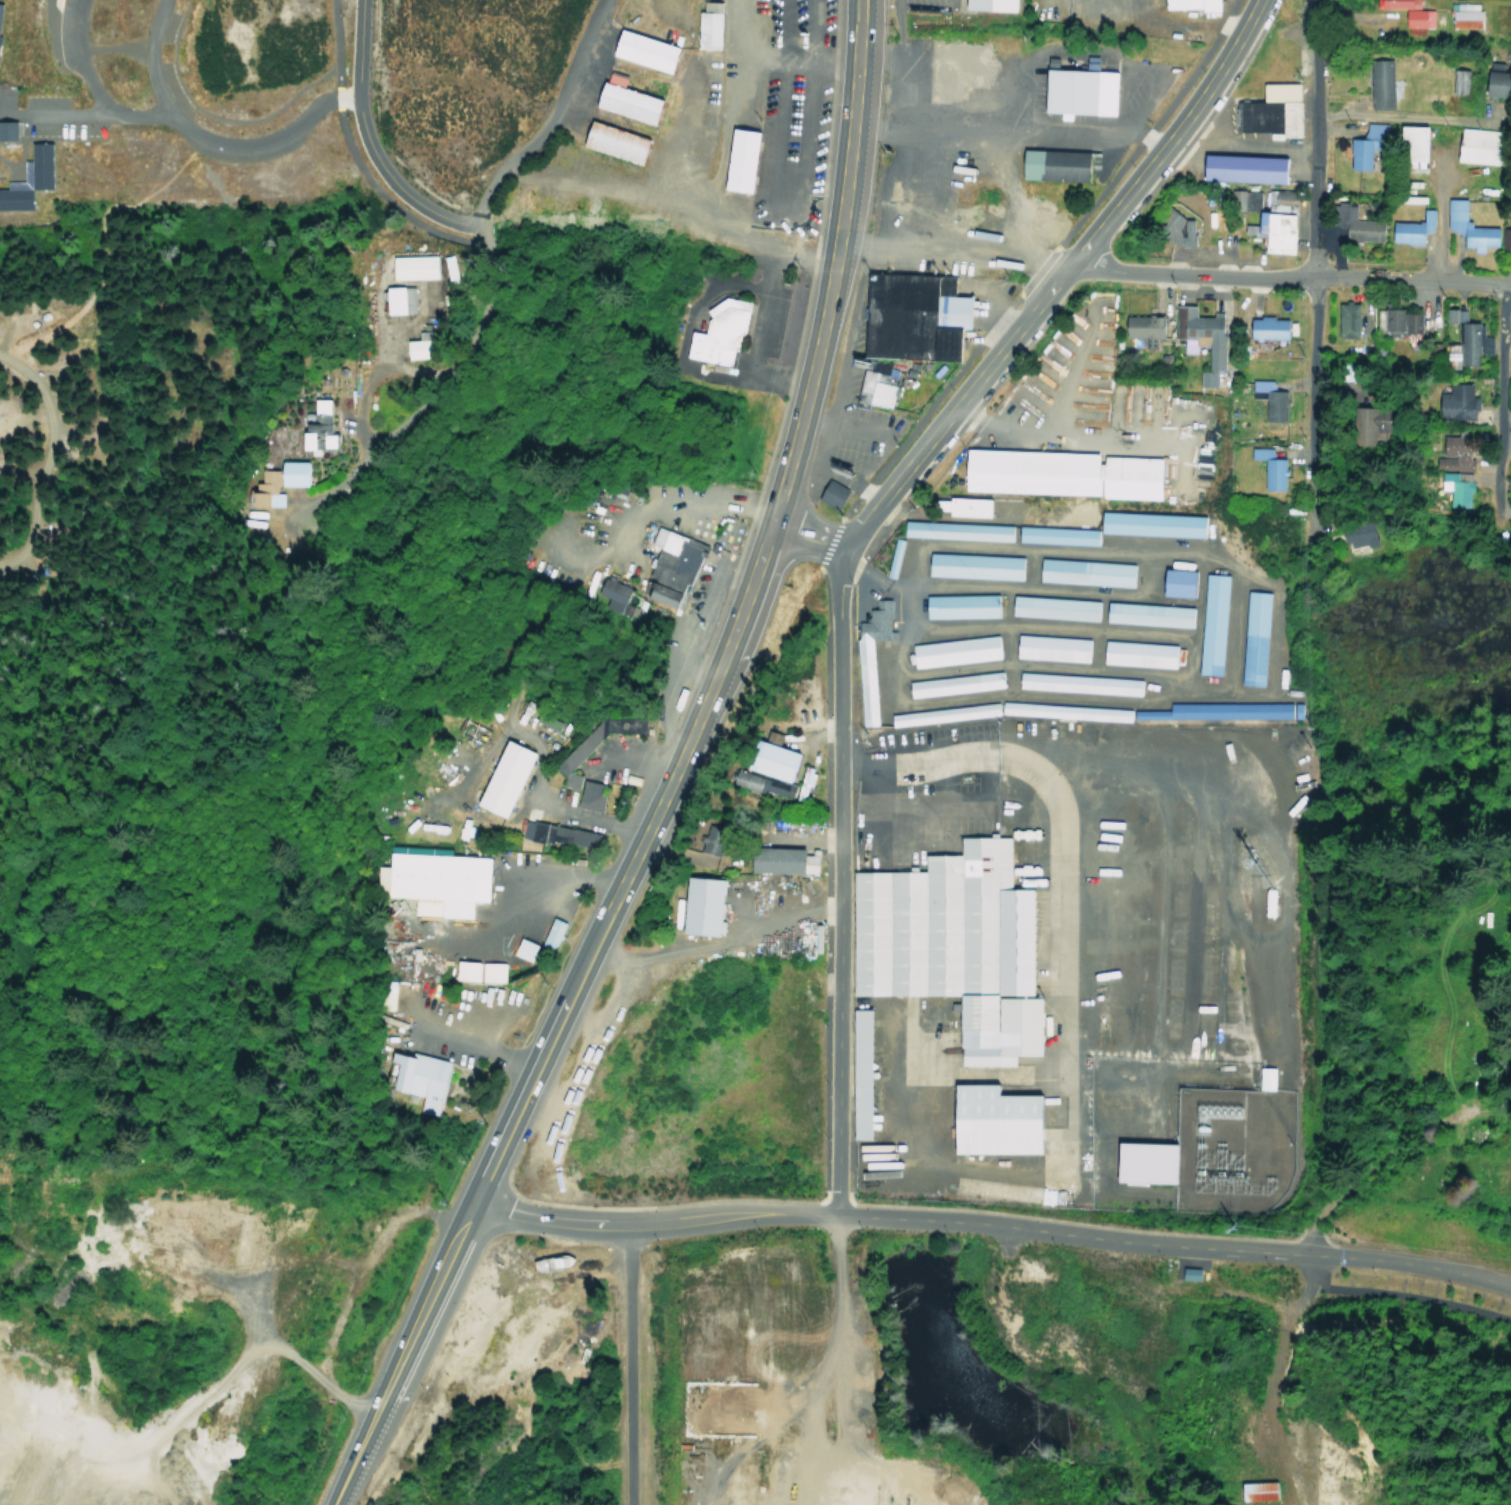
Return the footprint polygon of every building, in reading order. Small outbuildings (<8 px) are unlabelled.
[(722,1),(699,0),(698,47),(721,48),(722,1)] [(960,10),(1013,11),(1013,0),(960,0),(960,10)] [(1215,10),(1215,0),(1161,0),(1161,10),(1215,10)] [(1402,34),(1421,34),(1421,27),(1430,27),(1430,10),(1414,10),(1415,0),(1374,0),(1374,8),(1402,8),(1402,34)] [(1476,4),(1447,3),(1446,28),(1475,29),(1476,4)] [(673,47),(613,28),(605,55),(664,73),(673,47)] [(1388,59),(1365,60),(1366,109),(1389,109),(1388,59)] [(1114,71),(1038,68),(1037,110),(1113,113),(1114,71)] [(1481,95),(1503,96),(1504,69),(1482,68),(1481,95)] [(1465,94),(1465,69),(1449,69),(1449,94),(1465,94)] [(590,107),(648,126),(656,101),(614,87),(616,81),(600,76),(590,107)] [(1257,101),(1231,101),(1232,131),(1266,131),(1266,138),(1296,138),(1296,83),(1257,83),(1257,101)] [(14,138),(0,138),(0,119),(14,119),(14,138)] [(637,166),(646,139),(586,119),(577,146),(637,166)] [(1381,123),(1362,123),(1361,139),(1347,138),(1346,169),(1366,170),(1366,157),(1380,157),(1381,123)] [(1419,165),(1420,126),(1396,125),(1395,165),(1419,165)] [(722,190),(749,193),(756,131),(729,128),(722,190)] [(1452,161),(1497,164),(1499,130),(1454,128),(1452,161)] [(32,184),(32,137),(53,137),(53,184),(32,184)] [(1093,150),(1025,148),(1024,178),(1092,180),(1093,150)] [(1283,185),(1284,157),(1199,152),(1198,180),(1283,185)] [(30,208),(0,207),(0,186),(31,187),(30,208)] [(1290,253),(1291,191),(1263,190),(1263,210),(1256,210),(1257,190),(1227,189),(1227,210),(1253,211),(1252,235),(1259,235),(1259,252),(1290,253)] [(1459,247),(1470,247),(1470,253),(1481,253),(1481,247),(1496,246),(1496,228),(1469,228),(1469,221),(1463,221),(1463,199),(1443,199),(1443,231),(1459,231),(1459,247)] [(1341,241),(1378,241),(1379,220),(1352,220),(1352,204),(1327,203),(1326,226),(1341,226),(1341,241)] [(1388,243),(1418,244),(1418,232),(1430,232),(1430,209),(1419,209),(1419,222),(1388,222),(1388,243)] [(1190,215),(1156,214),(1155,241),(1189,242),(1190,215)] [(1499,229),(1498,249),(1510,249),(1510,229),(1499,229)] [(432,255),(385,256),(386,279),(432,278),(432,255)] [(958,329),(965,329),(966,297),(947,296),(948,275),(863,273),(860,358),(956,361),(958,329)] [(409,287),(380,287),(380,314),(410,313),(409,287)] [(736,366),(746,300),(710,294),(705,332),(690,329),(686,358),(736,366)] [(1333,337),(1354,338),(1355,304),(1335,303),(1333,337)] [(1218,312),(1208,312),(1208,317),(1191,317),(1191,305),(1171,306),(1171,337),(1179,337),(1180,353),(1193,353),(1193,346),(1204,346),(1204,371),(1196,371),(1196,387),(1212,387),(1212,370),(1219,370),(1218,312)] [(1398,309),(1373,308),(1373,335),(1397,335),(1398,309)] [(1454,344),(1442,344),(1442,360),(1456,359),(1456,366),(1475,366),(1475,355),(1488,355),(1488,336),(1475,336),(1474,322),(1462,322),(1461,309),(1441,309),(1441,322),(1454,322),(1454,344)] [(1417,313),(1399,313),(1399,333),(1416,333),(1417,313)] [(1124,315),(1124,338),(1142,338),(1142,348),(1161,348),(1161,315),(1124,315)] [(1285,340),(1285,318),(1245,317),(1245,339),(1285,340)] [(400,340),(400,358),(421,358),(421,340),(400,340)] [(890,412),(898,376),(863,368),(855,404),(890,412)] [(1467,383),(1444,384),(1445,392),(1434,392),(1434,420),(1473,419),(1472,397),(1468,397),(1467,383)] [(295,450),(332,450),(332,435),(326,435),(326,399),(309,399),(309,413),(300,413),(300,419),(306,419),(305,432),(295,432),(295,450)] [(1346,405),(1347,445),(1368,445),(1367,405),(1346,405)] [(1468,470),(1468,436),(1438,436),(1438,458),(1431,458),(1431,470),(1468,470)] [(1277,490),(1278,459),(1266,458),(1267,449),(1245,448),(1244,459),(1258,459),(1256,489),(1277,490)] [(1164,454),(968,449),(967,492),(1163,496),(1164,454)] [(281,506),(281,493),(274,493),(274,486),(307,486),(307,462),(276,462),(276,470),(257,470),(257,489),(246,489),(246,506),(281,506)] [(1445,506),(1466,507),(1467,481),(1453,481),(1453,472),(1436,472),(1436,490),(1445,490),(1445,506)] [(846,491),(821,479),(812,499),(837,511),(846,491)] [(941,514),(985,516),(985,499),(942,498),(941,514)] [(1201,516),(1097,512),(1096,533),(1200,538),(1201,516)] [(1008,541),(1008,525),(900,521),(900,537),(1008,541)] [(1092,530),(1013,526),(1012,542),(1092,545),(1092,530)] [(641,578),(646,579),(641,596),(677,608),(700,544),(651,527),(644,546),(651,548),(641,578)] [(899,540),(890,538),(882,576),(891,578),(899,540)] [(1020,557),(924,553),(923,576),(1019,580),(1020,557)] [(1130,587),(1132,564),(1036,558),(1035,581),(1130,587)] [(1159,595),(1190,597),(1191,570),(1160,569),(1159,595)] [(1218,676),(1224,575),(1201,574),(1196,675),(1218,676)] [(603,600),(600,606),(617,615),(629,590),(601,577),(592,595),(603,600)] [(1267,592),(1243,591),(1237,685),(1261,687),(1267,592)] [(920,597),(921,620),(994,617),(993,594),(920,597)] [(1008,596),(1006,616),(1093,622),(1095,601),(1008,596)] [(877,724),(872,636),(888,636),(886,598),(876,599),(876,607),(868,608),(869,620),(855,620),(860,725),(877,724)] [(1102,622),(1188,627),(1190,607),(1103,603),(1102,622)] [(910,667),(998,659),(995,635),(907,644),(910,667)] [(1013,659),(1086,662),(1087,639),(1014,635),(1013,659)] [(1172,669),(1174,645),(1100,640),(1098,663),(1172,669)] [(904,681),(906,697),(1001,688),(999,671),(904,681)] [(1139,695),(1140,679),(1015,672),(1014,688),(1139,695)] [(1128,710),(998,702),(997,713),(1127,721),(1128,710)] [(1289,719),(1289,702),(1167,703),(1167,710),(1130,710),(1130,720),(1289,719)] [(993,703),(995,714),(889,726),(887,715),(993,703)] [(533,722),(554,732),(560,720),(539,709),(533,722)] [(644,716),(602,714),(551,764),(561,774),(560,785),(574,789),(577,774),(565,774),(567,769),(606,731),(643,732),(644,716)] [(773,746),(776,735),(762,730),(758,742),(773,746)] [(529,754),(499,740),(469,806),(499,820),(529,754)] [(750,740),(741,770),(786,784),(795,754),(750,740)] [(783,786),(741,773),(737,786),(779,799),(783,786)] [(574,807),(596,812),(602,785),(580,780),(574,807)] [(523,817),(519,837),(596,853),(600,833),(523,817)] [(846,871),(847,996),(955,995),(955,1066),(1009,1066),(1009,1056),(1037,1056),(1036,996),(1028,996),(1028,888),(1003,888),(1003,837),(954,837),(954,854),(918,854),(918,871),(846,871)] [(447,854),(447,848),(388,846),(388,852),(447,854)] [(802,850),(747,849),(746,874),(811,875),(812,856),(802,856),(802,850)] [(475,917),(478,854),(389,850),(387,895),(415,896),(414,914),(475,917)] [(677,935),(715,937),(718,879),(681,877),(677,935)] [(536,945),(550,951),(562,924),(548,918),(536,945)] [(533,945),(515,937),(509,954),(526,962),(533,945)] [(450,980),(476,981),(476,982),(501,983),(502,963),(450,962),(450,980)] [(392,1010),(393,982),(381,982),(380,1010),(392,1010)] [(848,1010),(848,1140),(869,1140),(869,1010),(848,1010)] [(451,1061),(392,1046),(382,1086),(421,1096),(417,1111),(438,1116),(451,1061)] [(1260,1089),(1273,1089),(1273,1067),(1260,1067),(1260,1089)] [(1038,1155),(1037,1096),(994,1096),(994,1085),(950,1085),(950,1155),(1038,1155)] [(1166,1142),(1110,1142),(1109,1182),(1165,1183),(1166,1142)] [(1199,1279),(1199,1267),(1182,1267),(1182,1279),(1199,1279)] [(1273,1500),(1273,1481),(1235,1483),(1236,1501),(1273,1500)]
